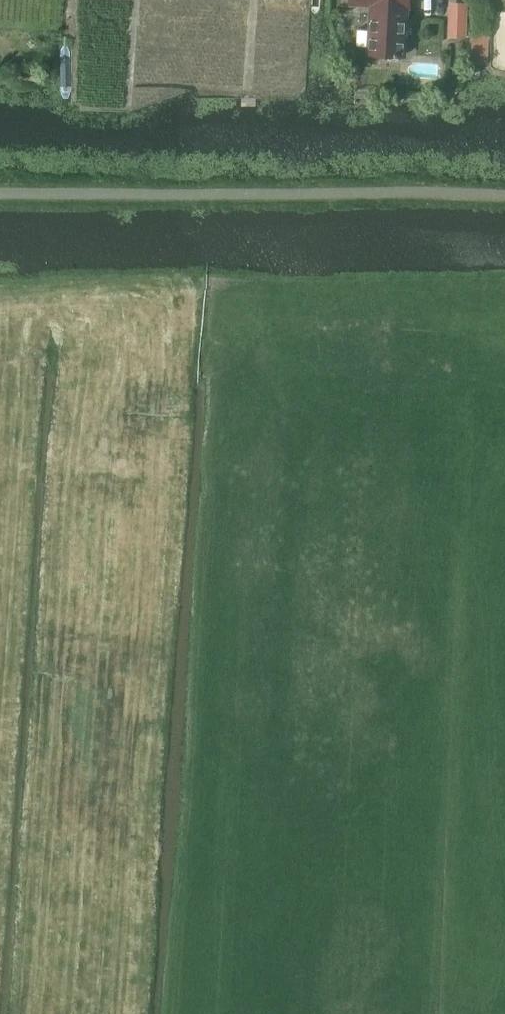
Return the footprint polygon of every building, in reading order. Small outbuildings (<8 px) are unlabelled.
[(405,55),(408,7),(410,7),(410,0),(351,0),(351,3),(372,4),(370,29),(360,28),(359,44),(369,45),(369,52),(405,55)] [(448,37),(466,38),(468,2),(449,1),(448,37)]
